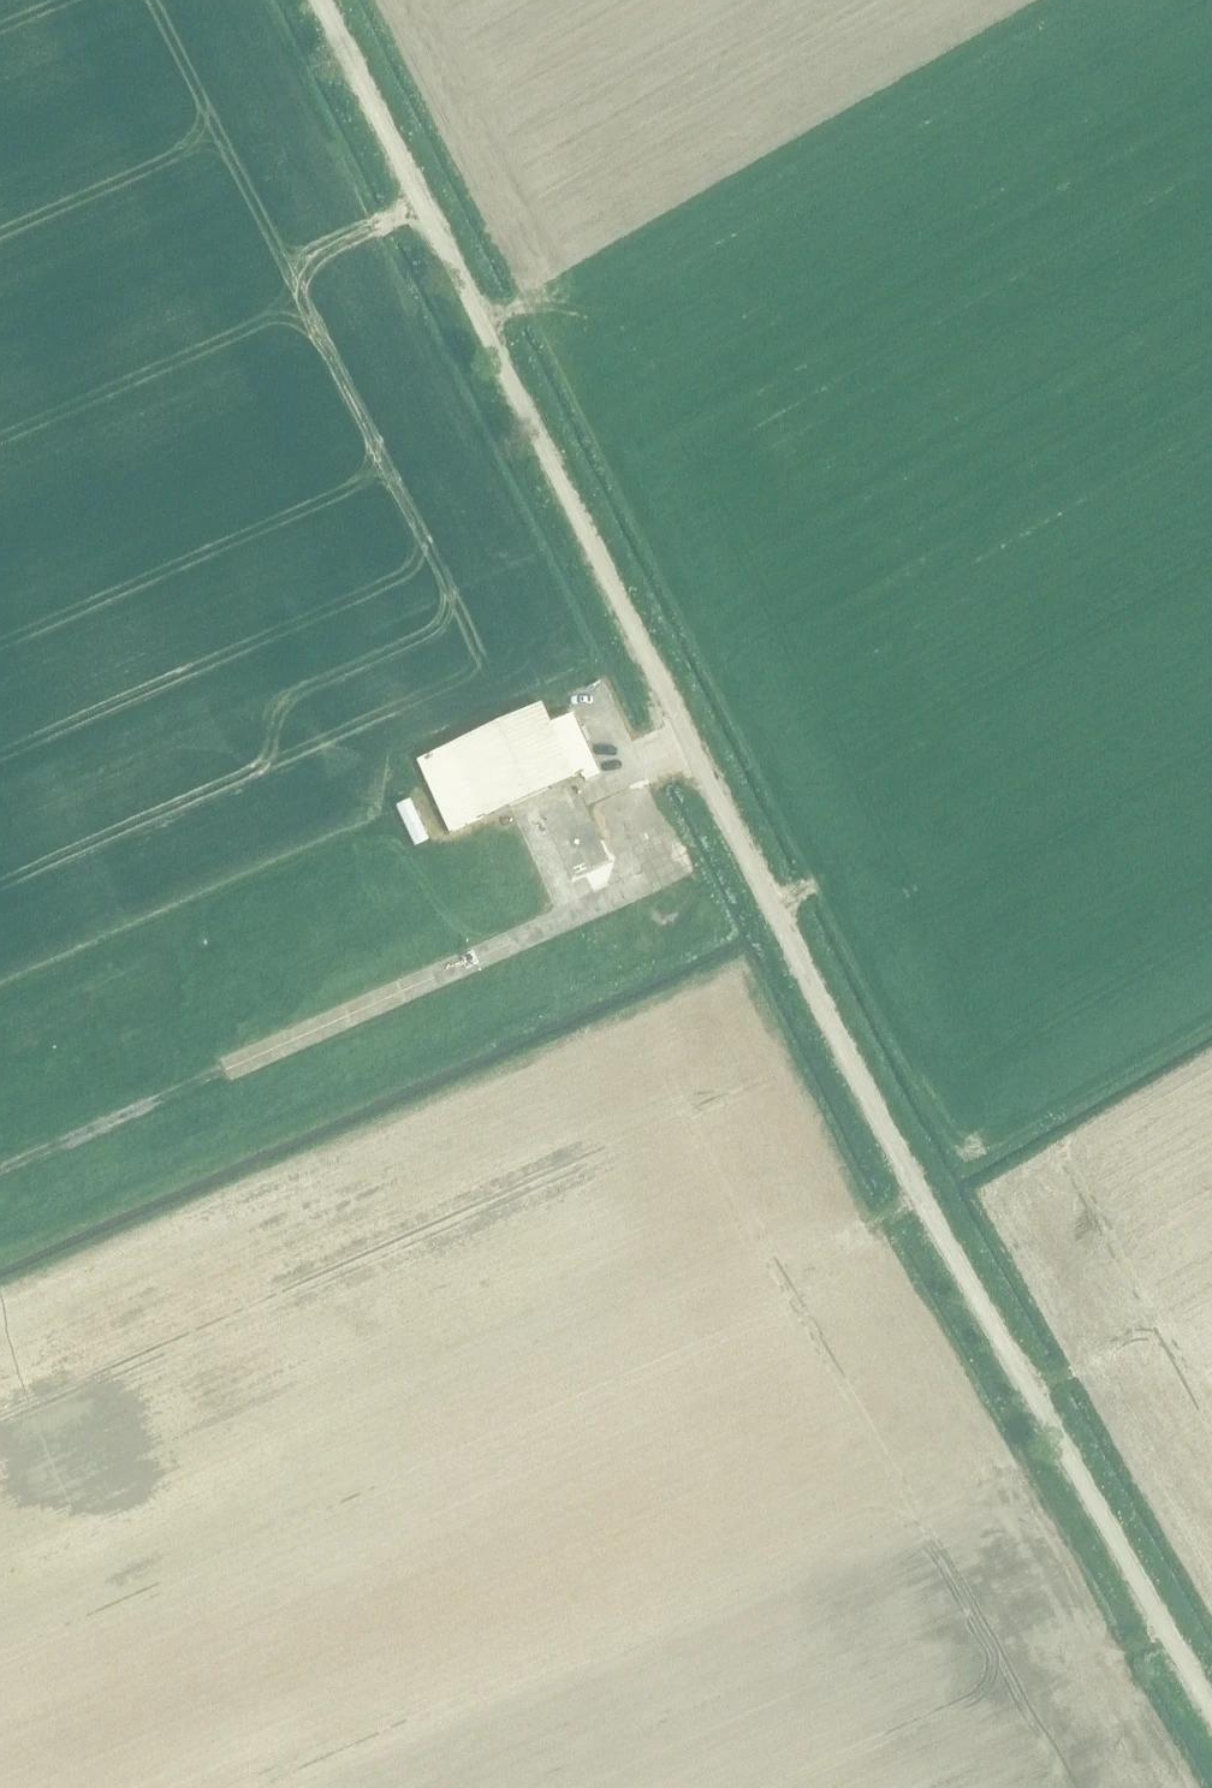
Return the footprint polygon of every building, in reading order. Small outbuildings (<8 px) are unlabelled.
[(571,716),(548,726),(540,706),(415,760),(446,832),(580,774),(583,782),(597,775),(571,716)]
